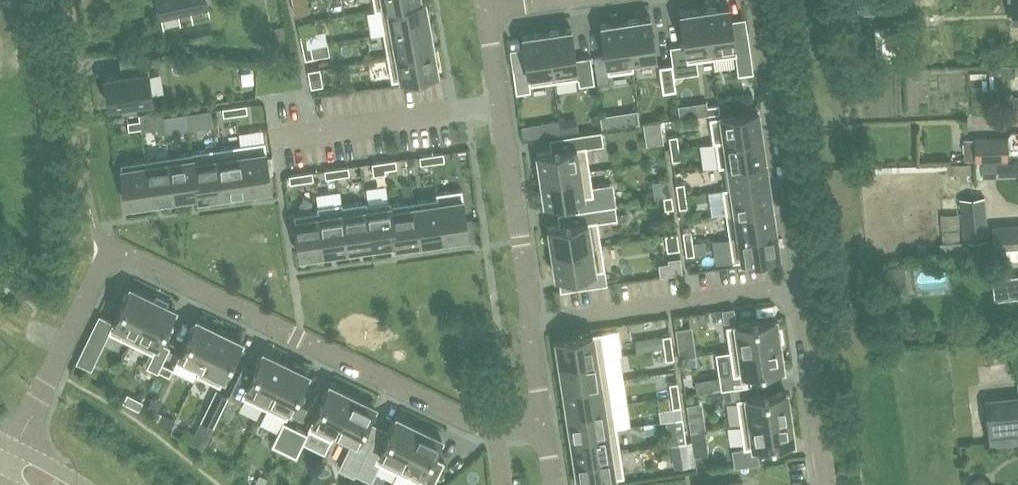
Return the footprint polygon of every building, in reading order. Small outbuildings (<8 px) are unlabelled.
[(160,9),(175,6),(176,12),(193,9),(191,2),(202,0),(158,0),(160,9)] [(293,0),(295,12),(296,14),(310,11),(308,0),(295,0),(293,0)] [(424,0),(421,0),(420,0),(373,0),(375,9),(424,0)] [(383,32),(429,24),(424,0),(375,9),(375,10),(379,10),(383,32)] [(941,15),(952,15),(952,0),(941,0),(941,15)] [(730,5),(705,8),(712,57),(736,54),(739,73),(752,70),(747,34),(734,36),(730,5)] [(685,43),(670,45),(672,63),(674,76),(698,72),(696,60),(712,57),(705,8),(680,12),(685,43)] [(651,16),(626,20),(633,69),(634,69),(633,64),(657,61),(651,16)] [(606,57),(595,59),(598,83),(609,82),(608,73),(633,69),(626,20),(601,23),(606,57)] [(387,56),(433,48),(429,24),(383,32),(387,56)] [(572,28),(547,31),(553,71),(553,76),(554,76),(555,81),(579,77),(580,83),(593,81),(590,56),(576,58),(572,28)] [(526,65),(514,67),(515,74),(516,86),(517,91),(530,89),(529,85),(555,81),(554,76),(553,76),(553,71),(547,31),(522,35),(524,47),(526,65)] [(303,47),(311,45),(308,33),(300,35),(303,47)] [(305,59),(313,57),(311,45),(303,47),(305,59)] [(392,80),(437,72),(433,48),(387,56),(392,80)] [(105,76),(109,106),(153,99),(149,71),(147,57),(119,55),(122,74),(105,76)] [(663,91),(676,89),(674,76),(672,63),(659,65),(663,91)] [(310,70),(311,78),(321,76),(320,68),(310,70)] [(323,85),(321,76),(311,78),(309,78),(311,87),(323,85)] [(236,114),(248,112),(246,104),(234,106),(236,114)] [(707,106),(708,114),(720,112),(719,104),(707,106)] [(224,115),(236,114),(234,106),(223,107),(224,115)] [(213,125),(211,109),(200,111),(202,127),(213,125)] [(623,111),(625,126),(640,123),(638,109),(623,111)] [(715,142),(761,135),(757,110),(716,116),(720,140),(715,140),(715,142)] [(139,119),(141,127),(153,126),(152,118),(139,119)] [(129,129),(141,127),(139,119),(128,121),(129,129)] [(543,121),(547,136),(560,134),(557,119),(543,121)] [(243,130),(245,140),(269,136),(267,125),(243,130)] [(552,150),(537,153),(541,178),(590,170),(586,145),(602,143),(600,131),(573,135),(574,147),(552,150)] [(671,148),(679,147),(677,135),(669,136),(671,148)] [(719,165),(765,159),(761,135),(715,142),(719,165)] [(1007,137),(973,138),(973,139),(974,159),(974,160),(982,160),(982,162),(1007,161),(1008,161),(1007,137)] [(974,159),(973,139),(964,139),(964,153),(965,159),(974,159)] [(271,186),(265,141),(240,144),(247,190),(271,186)] [(223,193),(247,190),(240,144),(216,148),(223,193)] [(672,160),(681,159),(679,147),(671,148),(672,160)] [(193,151),(199,197),(223,193),(216,148),(193,151)] [(198,197),(199,197),(193,151),(192,151),(192,152),(169,156),(175,196),(198,193),(198,197)] [(445,160),(443,152),(432,154),(433,162),(445,160)] [(433,162),(432,154),(420,155),(421,163),(433,162)] [(145,159),(151,200),(175,196),(169,156),(145,159)] [(121,163),(127,204),(151,200),(145,159),(121,163)] [(396,159),(384,161),(385,168),(397,167),(396,159)] [(722,189),(768,182),(765,159),(719,165),(719,166),(724,165),(727,187),(722,188),(722,189)] [(374,174),(386,173),(385,168),(384,161),(372,162),(374,174)] [(982,162),(982,176),(1017,175),(1017,162),(1007,163),(1007,161),(982,162)] [(348,166),(337,168),(338,176),(350,174),(348,166)] [(337,168),(325,169),(326,177),(338,176),(337,168)] [(590,170),(541,178),(545,202),(577,197),(579,210),(584,209),(615,204),(616,204),(613,183),(592,186),(590,170)] [(314,179),(312,171),(301,173),(302,181),(314,179)] [(289,174),(290,182),(302,181),(301,173),(289,174)] [(678,196),(686,194),(684,182),(676,184),(678,196)] [(726,213),(772,206),(768,182),(722,189),(726,213)] [(437,192),(444,238),(468,234),(462,189),(437,192)] [(414,201),(420,241),(444,238),(437,192),(436,193),(437,197),(414,201)] [(679,208),(687,206),(686,194),(678,196),(679,208)] [(663,197),(665,209),(673,208),(672,196),(663,197)] [(963,244),(988,241),(985,197),(960,199),(963,244)] [(366,201),(372,244),(395,241),(395,245),(396,245),(390,200),(367,203),(367,201),(366,201)] [(390,200),(396,245),(420,241),(414,201),(391,204),(391,200),(390,200)] [(343,202),(342,202),(348,248),(372,244),(366,201),(343,204),(343,202)] [(318,206),(324,251),(348,248),(342,202),(318,206)] [(586,221),(548,227),(552,252),(601,244),(598,221),(617,218),(615,204),(584,209),(586,221)] [(300,255),(324,251),(318,206),(317,206),(318,211),(294,214),(300,255)] [(729,236),(775,230),(772,206),(726,213),(729,236)] [(1017,249),(1017,224),(992,226),(994,250),(1017,249)] [(685,243),(693,242),(691,230),(683,231),(685,243)] [(733,261),(779,254),(775,230),(729,236),(733,261)] [(665,235),(667,250),(679,249),(677,233),(665,235)] [(686,255),(694,254),(693,242),(685,243),(686,255)] [(601,244),(552,252),(556,277),(581,273),(605,269),(601,244)] [(605,269),(581,273),(583,287),(607,284),(605,269)] [(992,278),(995,300),(1017,297),(1017,275),(992,278)] [(893,284),(894,297),(908,296),(906,282),(893,284)] [(99,315),(89,335),(103,342),(108,331),(130,342),(152,297),(130,287),(113,322),(99,315)] [(152,297),(130,342),(154,353),(148,365),(159,371),(163,363),(171,346),(160,341),(175,308),(167,304),(168,301),(157,295),(155,299),(152,297)] [(775,318),(726,325),(730,350),(779,343),(779,340),(783,340),(781,327),(777,328),(775,318)] [(219,330),(197,319),(179,355),(201,366),(197,374),(219,330)] [(197,374),(220,386),(242,341),(219,330),(197,374)] [(602,332),(556,339),(560,363),(619,354),(622,354),(618,330),(602,333),(602,332)] [(664,347),(672,346),(670,334),(663,336),(664,347)] [(652,336),(654,348),(663,347),(661,335),(652,336)] [(730,350),(716,352),(722,389),(722,388),(730,387),(751,384),(749,372),(783,367),(779,343),(730,350)] [(666,359),(674,358),(672,346),(664,347),(666,359)] [(286,362),(263,351),(242,396),(264,407),(286,362)] [(619,354),(560,363),(564,387),(623,378),(619,354)] [(308,373),(286,362),(264,407),(287,418),(308,373)] [(173,368),(163,363),(159,371),(169,376),(173,368)] [(623,378),(564,387),(568,411),(613,404),(627,402),(623,378)] [(671,395),(679,394),(678,382),(669,383),(671,395)] [(308,428),(331,439),(352,395),(330,384),(308,428)] [(730,387),(722,388),(724,400),(732,399),(730,387)] [(201,420),(213,426),(229,394),(216,388),(201,420)] [(786,391),(737,398),(741,423),(790,416),(786,391)] [(673,407),(681,406),(679,394),(671,395),(673,407)] [(352,395),(331,439),(332,440),(336,431),(357,442),(375,406),(352,395)] [(987,401),(991,442),(1017,440),(1017,411),(1017,398),(987,401)] [(613,404),(568,411),(571,435),(617,428),(613,404)] [(176,420),(163,413),(158,425),(170,431),(176,420)] [(375,461),(397,472),(419,427),(397,416),(375,461)] [(744,447),(733,449),(735,465),(758,462),(756,446),(793,441),(790,416),(741,423),(744,447)] [(272,444),(284,450),(296,427),(283,421),(272,444)] [(284,450),(296,456),(308,433),(296,427),(284,450)] [(442,438),(419,427),(397,472),(419,482),(417,484),(433,484),(444,461),(433,456),(442,438)] [(617,428),(571,435),(575,458),(620,451),(617,428)] [(678,442),(686,441),(684,429),(676,430),(678,442)] [(620,451),(575,458),(579,483),(624,476),(620,451)] [(358,467),(362,460),(351,455),(348,462),(358,467)] [(369,473),(373,465),(362,460),(358,467),(369,473)]
